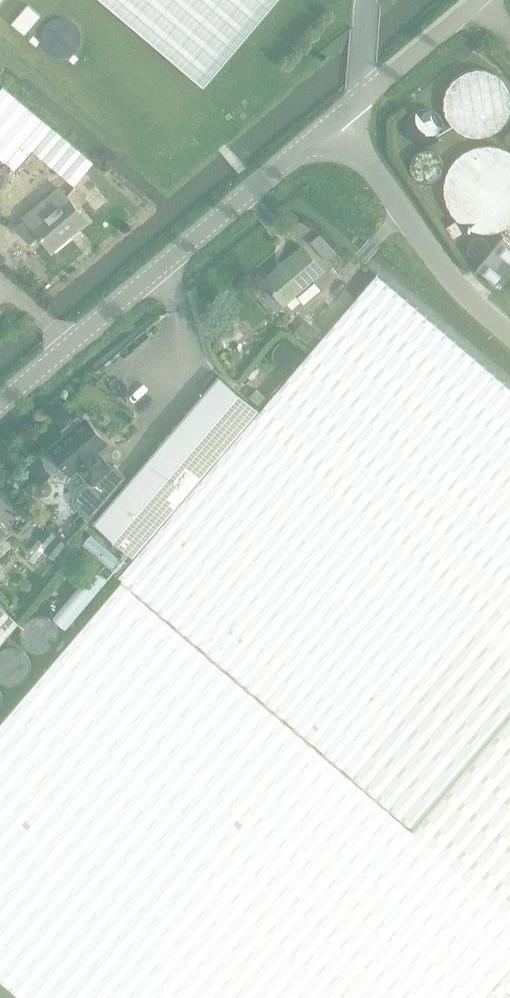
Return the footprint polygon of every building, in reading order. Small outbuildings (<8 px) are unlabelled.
[(204,86),(277,0),(102,0),(204,86)] [(28,5),(12,23),(24,34),(40,16),(28,5)] [(507,106),(505,93),(497,82),(486,74),(475,72),(461,74),(450,82),(442,93),(440,105),(442,118),(448,128),(458,136),(471,140),(485,138),(497,131),(504,120),(507,106)] [(36,151),(74,184),(93,161),(2,84),(0,86),(0,156),(18,171),(36,151)] [(504,171),(493,164),(481,163),(471,165),(461,172),(454,183),(452,195),(455,207),(463,217),(473,223),(486,225),(495,222),(506,214),(509,209),(509,179),(504,171)] [(52,251),(87,222),(60,191),(14,228),(16,231),(34,246),(42,239),(52,251)] [(456,222),(447,228),(454,238),(463,233),(456,222)] [(327,263),(335,256),(319,236),(311,243),(327,263)] [(477,269),(501,288),(509,277),(509,243),(503,238),(477,269)] [(285,303),(295,294),(301,301),(315,289),(318,285),(313,279),(323,270),(304,248),(265,280),(285,303)] [(0,721),(0,978),(23,997),(483,997),(509,967),(509,914),(461,872),(509,815),(509,391),(375,277),(311,352),(303,361),(260,412),(136,559),(133,562),(118,580),(120,582),(0,721)] [(293,332),(306,343),(318,330),(305,319),(293,332)] [(162,444),(95,524),(136,559),(260,412),(256,408),(265,398),(255,389),(246,400),(236,392),(219,377),(218,379),(164,442),(162,444)] [(52,452),(44,459),(45,460),(56,473),(57,474),(65,467),(70,473),(72,476),(76,472),(85,481),(80,485),(78,487),(77,490),(76,493),(75,496),(75,499),(76,502),(77,505),(88,520),(126,477),(114,464),(112,466),(99,452),(108,445),(81,414),(67,427),(72,432),(51,451),(52,452)] [(9,534),(0,523),(0,542),(9,534)] [(44,530),(37,537),(48,546),(67,563),(74,555),(76,553),(46,527),(44,530)] [(37,537),(23,554),(34,563),(48,546),(37,537)] [(91,537),(81,547),(110,571),(119,562),(91,537)] [(106,581),(93,571),(52,622),(64,631),(106,581)] [(19,627),(0,611),(0,649),(19,627)] [(37,617),(32,618),(27,622),(24,626),(22,631),(22,637),(24,642),(27,647),(32,650),(38,652),(44,651),(50,649),(54,644),(57,639),(57,633),(56,627),(52,622),(48,619),(43,617),(37,617)] [(1,653),(0,654),(0,683),(2,684),(7,686),(12,687),(17,686),(23,683),(27,679),(29,673),(30,667),(28,660),(24,655),(19,652),(13,650),(7,651),(1,653)] [(461,872),(509,914),(509,815),(461,872)] [(483,997),(509,997),(509,967),(483,997)]
